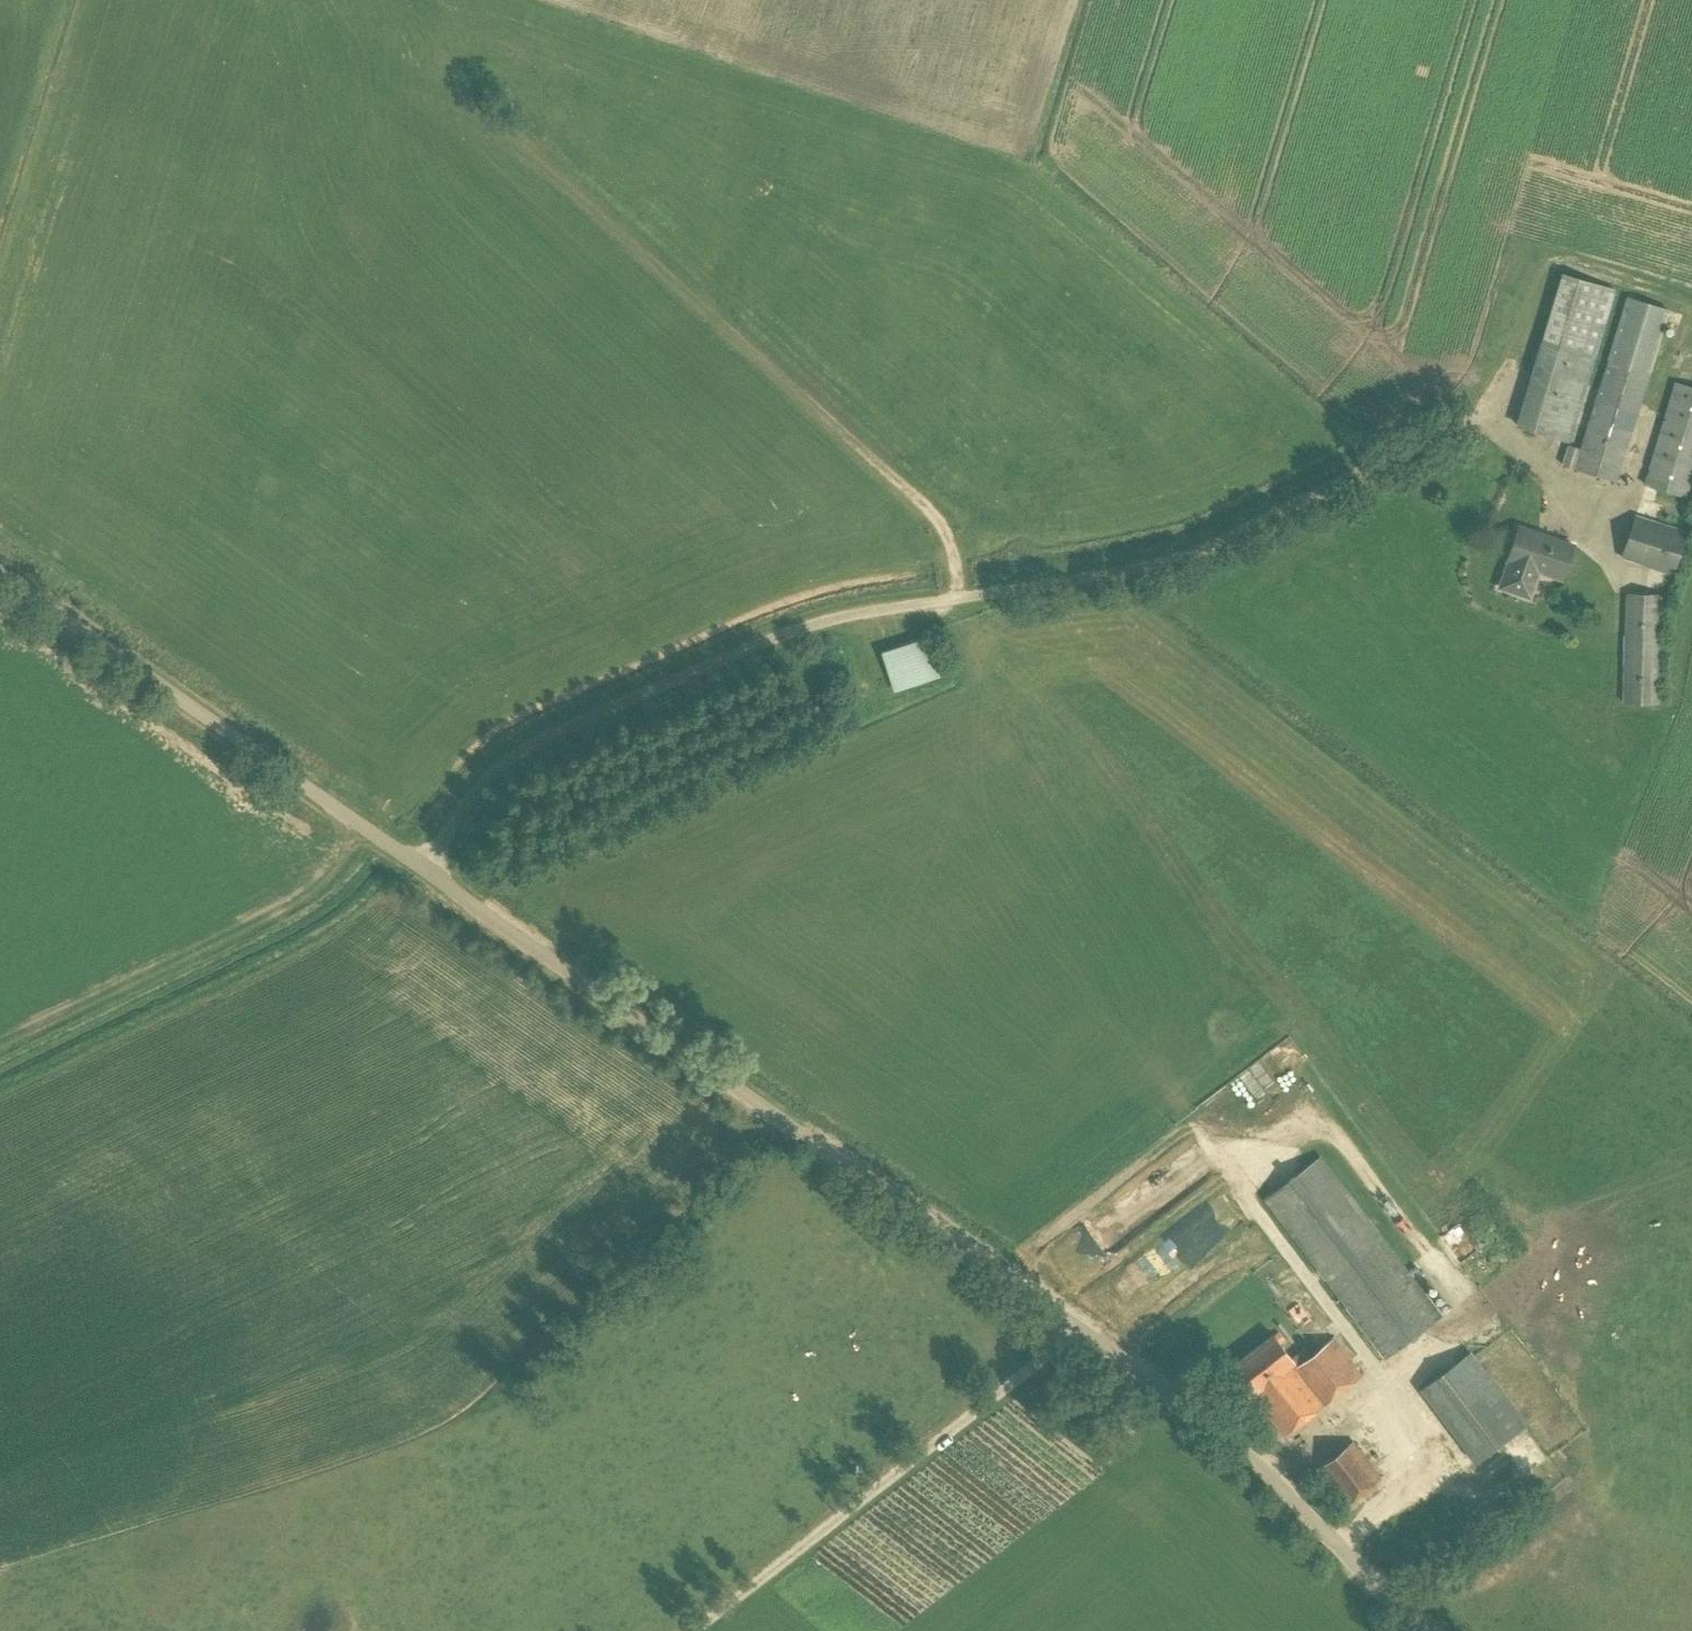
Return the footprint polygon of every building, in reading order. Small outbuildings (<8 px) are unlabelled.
[(1570,443),(1597,356),(1616,289),(1562,272),(1542,339),(1515,427),(1570,443)] [(1617,482),(1644,395),(1669,310),(1627,297),(1580,448),(1567,445),(1561,465),(1617,482)] [(1691,483),(1691,387),(1674,381),(1643,486),(1687,498),(1691,483)] [(1673,575),(1687,531),(1635,514),(1621,559),(1673,575)] [(1562,579),(1573,545),(1519,527),(1508,561),(1497,589),(1532,600),(1541,572),(1562,579)] [(1622,703),(1658,703),(1660,594),(1614,593),(1613,635),(1624,635),(1622,703)] [(935,636),(890,650),(903,692),(948,678),(935,636)] [(1407,1267),(1321,1155),(1263,1199),(1384,1360),(1443,1315),(1418,1282),(1423,1278),(1412,1264),(1407,1267)] [(1457,1225),(1459,1254),(1489,1251),(1487,1223),(1457,1225)] [(1291,1359),(1273,1335),(1224,1373),(1246,1400),(1251,1396),(1283,1437),(1363,1375),(1334,1337),(1311,1355),(1305,1347),(1291,1359)] [(1526,1425),(1470,1352),(1420,1390),(1474,1465),(1526,1425)] [(1111,1432),(1122,1440),(1127,1434),(1116,1425),(1111,1432)] [(1344,1506),(1382,1477),(1353,1440),(1317,1470),(1344,1506)]
